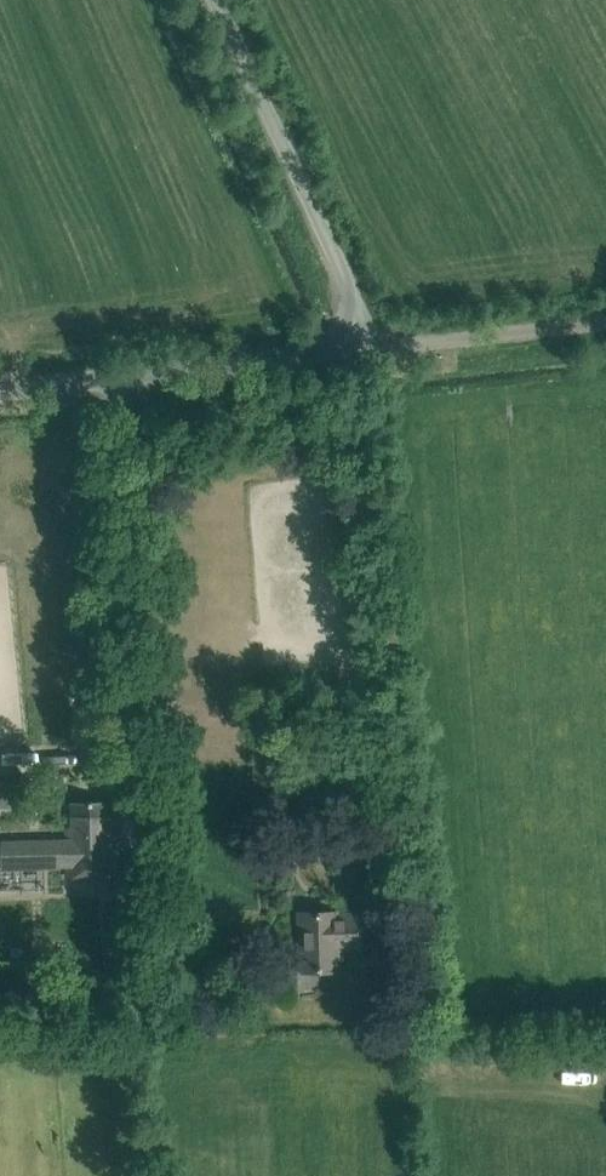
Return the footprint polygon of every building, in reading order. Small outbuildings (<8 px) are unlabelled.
[(347,814),(345,786),(298,789),(299,817),(347,814)] [(115,874),(114,848),(109,848),(107,803),(72,804),(73,830),(67,830),(68,844),(2,847),(3,868),(68,866),(69,874),(67,874),(67,878),(117,877),(117,874),(115,874)] [(273,866),(294,866),(294,844),(273,844),(273,866)] [(152,917),(150,890),(126,892),(126,895),(117,896),(118,906),(127,905),(128,919),(152,917)] [(335,915),(298,916),(299,951),(301,951),(302,973),(336,972),(335,950),(365,949),(365,918),(335,918),(335,915)]
